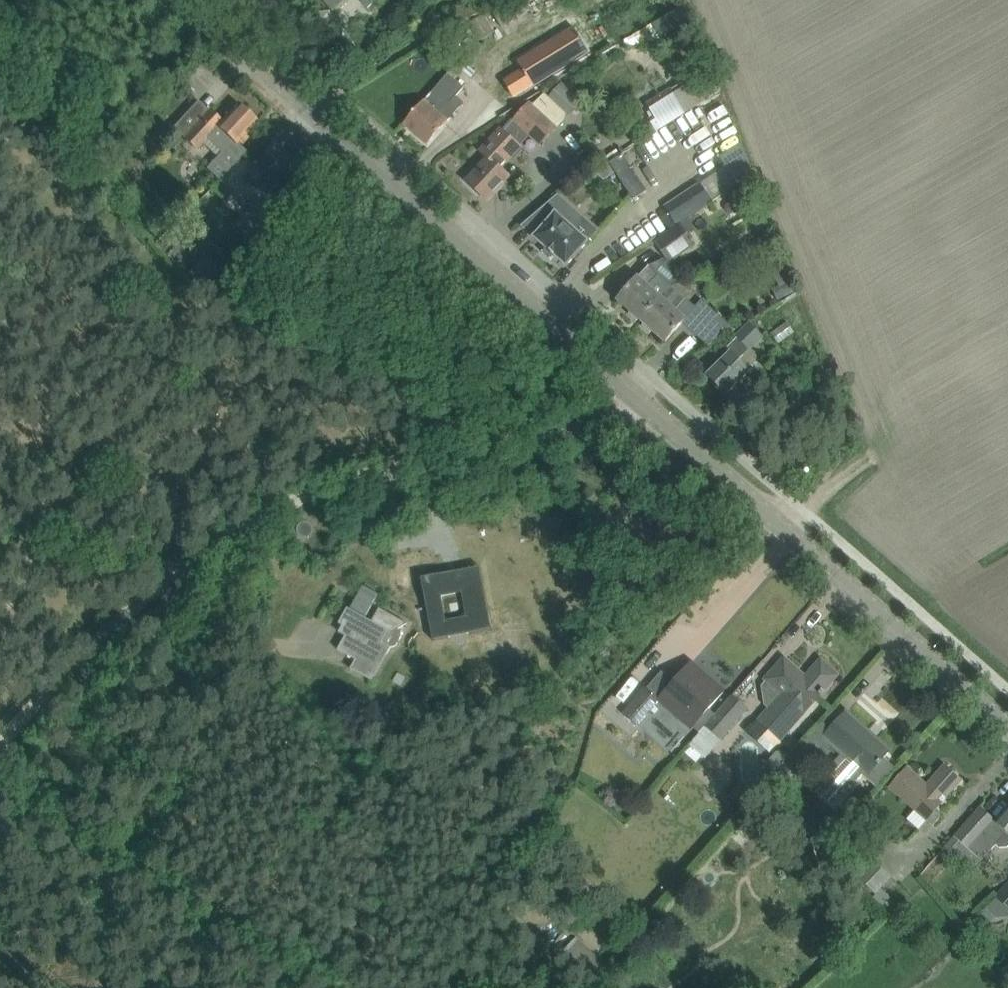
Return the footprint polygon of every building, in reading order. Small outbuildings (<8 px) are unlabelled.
[(333,10),(343,0),(324,0),(333,10)] [(368,8),(376,1),(375,0),(360,0),(368,8)] [(480,42),(500,30),(489,12),(469,24),(480,42)] [(541,57),(484,89),(499,115),(555,81),(541,57)] [(706,100),(722,91),(712,67),(695,76),(648,104),(657,119),(651,123),(656,132),(707,102),(706,100)] [(455,97),(462,89),(447,76),(404,125),(428,145),(448,122),(463,104),(455,97)] [(257,121),(237,104),(221,121),(208,110),(202,116),(192,107),(173,128),(197,150),(209,136),(223,148),(206,168),(219,180),(224,174),(246,152),(237,144),(257,121)] [(502,130),(481,152),(489,159),(467,182),(487,200),(509,177),(501,169),(520,148),(516,144),(527,132),(541,146),(557,130),(530,105),(515,121),(504,133),(502,130)] [(276,185),(294,165),(273,145),(243,177),(254,187),(266,175),(276,185)] [(623,155),(610,164),(634,201),(647,192),(623,155)] [(676,225),(712,201),(700,183),(664,207),(676,225)] [(234,226),(247,237),(272,209),(259,197),(234,226)] [(567,267),(589,242),(572,227),(579,220),(555,198),(537,213),(548,222),(534,238),(567,267)] [(694,246),(691,242),(694,240),(683,223),(656,241),(670,262),(694,246)] [(768,230),(759,235),(764,243),(773,238),(768,230)] [(204,256),(187,275),(202,288),(219,269),(204,256)] [(627,291),(619,300),(630,310),(630,314),(637,321),(641,320),(642,321),(669,290),(674,288),(688,281),(665,260),(651,267),(649,266),(638,278),(635,282),(630,281),(625,287),(627,291)] [(799,290),(794,279),(772,289),(777,300),(799,290)] [(669,290),(642,321),(644,322),(643,326),(650,333),(654,331),(666,342),(685,320),(696,307),(686,299),(686,294),(678,288),(674,288),(669,290)] [(709,347),(735,330),(711,309),(691,332),(709,347)] [(708,375),(727,394),(750,372),(739,362),(751,350),(764,338),(749,322),(735,337),(737,339),(727,349),(731,353),(708,375)] [(775,330),(779,339),(795,333),(791,324),(775,330)] [(480,567),(421,578),(433,639),(449,636),(441,595),(461,591),(469,632),(492,628),(480,567)] [(351,608),(366,616),(378,594),(363,586),(351,608)] [(345,637),(338,651),(355,661),(368,667),(377,651),(386,656),(391,648),(396,648),(402,637),(401,632),(398,630),(407,624),(380,609),(372,623),(348,609),(339,624),(343,626),(339,633),(345,637)] [(764,706),(768,709),(757,721),(779,740),(804,711),(805,712),(820,694),(824,691),(822,690),(834,677),(835,678),(836,677),(820,662),(819,663),(820,664),(806,681),(786,662),(787,661),(786,660),(762,687),(764,706)] [(709,709),(711,708),(724,693),(691,663),(659,699),(692,728),(693,727),(700,734),(717,716),(709,709)] [(636,725),(659,699),(647,688),(624,714),(636,725)] [(703,758),(720,739),(746,710),(733,698),(717,716),(700,734),(690,745),(703,758)] [(830,731),(822,740),(829,746),(841,756),(830,769),(829,770),(828,772),(828,773),(827,775),(827,777),(828,779),(828,780),(828,781),(840,791),(841,791),(844,791),(845,791),(847,790),(848,790),(851,789),(852,788),(863,775),(877,787),(894,768),(884,758),(890,751),(889,750),(888,751),(847,714),(848,713),(847,712),(830,731)] [(802,750),(763,794),(779,808),(818,764),(802,750)] [(960,782),(961,781),(945,766),(944,767),(945,768),(927,787),(908,770),(909,770),(908,769),(892,787),(934,825),(943,815),(937,810),(946,799),(945,798),(960,781),(960,782)] [(965,846),(981,860),(995,844),(1000,848),(1007,848),(1007,808),(996,822),(980,808),(944,850),(953,858),(965,846)] [(885,905),(892,898),(882,889),(893,878),(864,851),(847,869),(885,905)] [(994,901),(1007,914),(1007,886),(994,901)] [(588,986),(606,965),(575,938),(557,960),(588,986)] [(1006,969),(999,969),(1000,981),(1007,981),(1006,969)]
